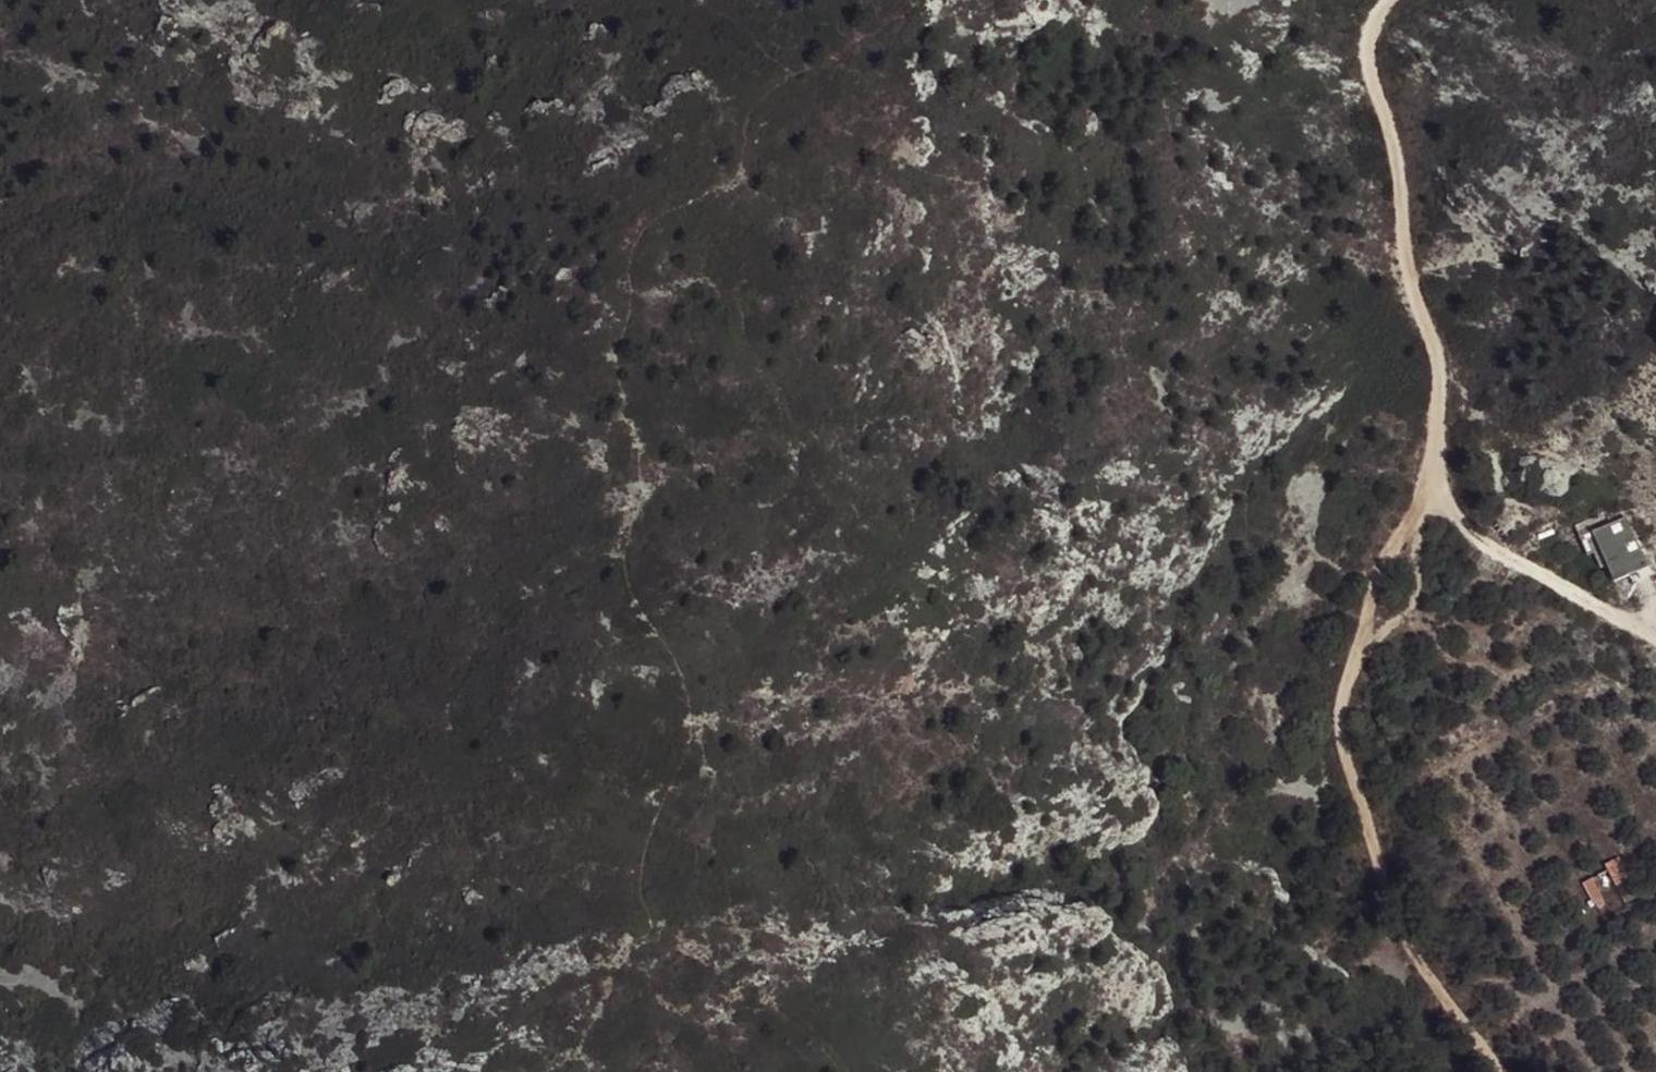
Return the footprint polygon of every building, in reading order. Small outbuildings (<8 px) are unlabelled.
[(1647,572),(1625,518),(1593,535),(1614,588),(1647,572)] [(1616,862),(1595,873),(1610,901),(1631,890),(1616,862)]
